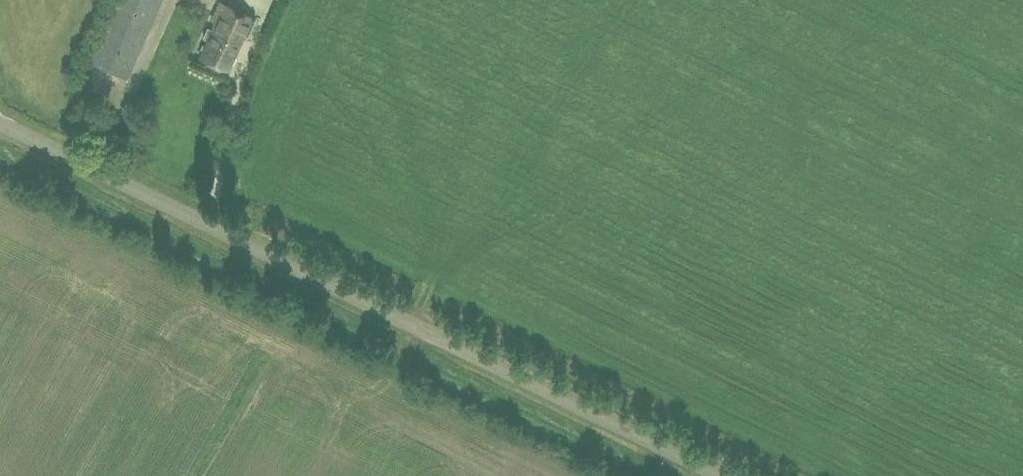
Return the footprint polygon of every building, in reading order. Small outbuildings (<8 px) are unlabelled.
[(89,61),(128,77),(161,0),(115,0),(89,61)] [(248,36),(256,18),(221,2),(213,21),(216,22),(212,30),(208,28),(204,37),(208,39),(200,58),(228,70),(244,34),(248,36)]
